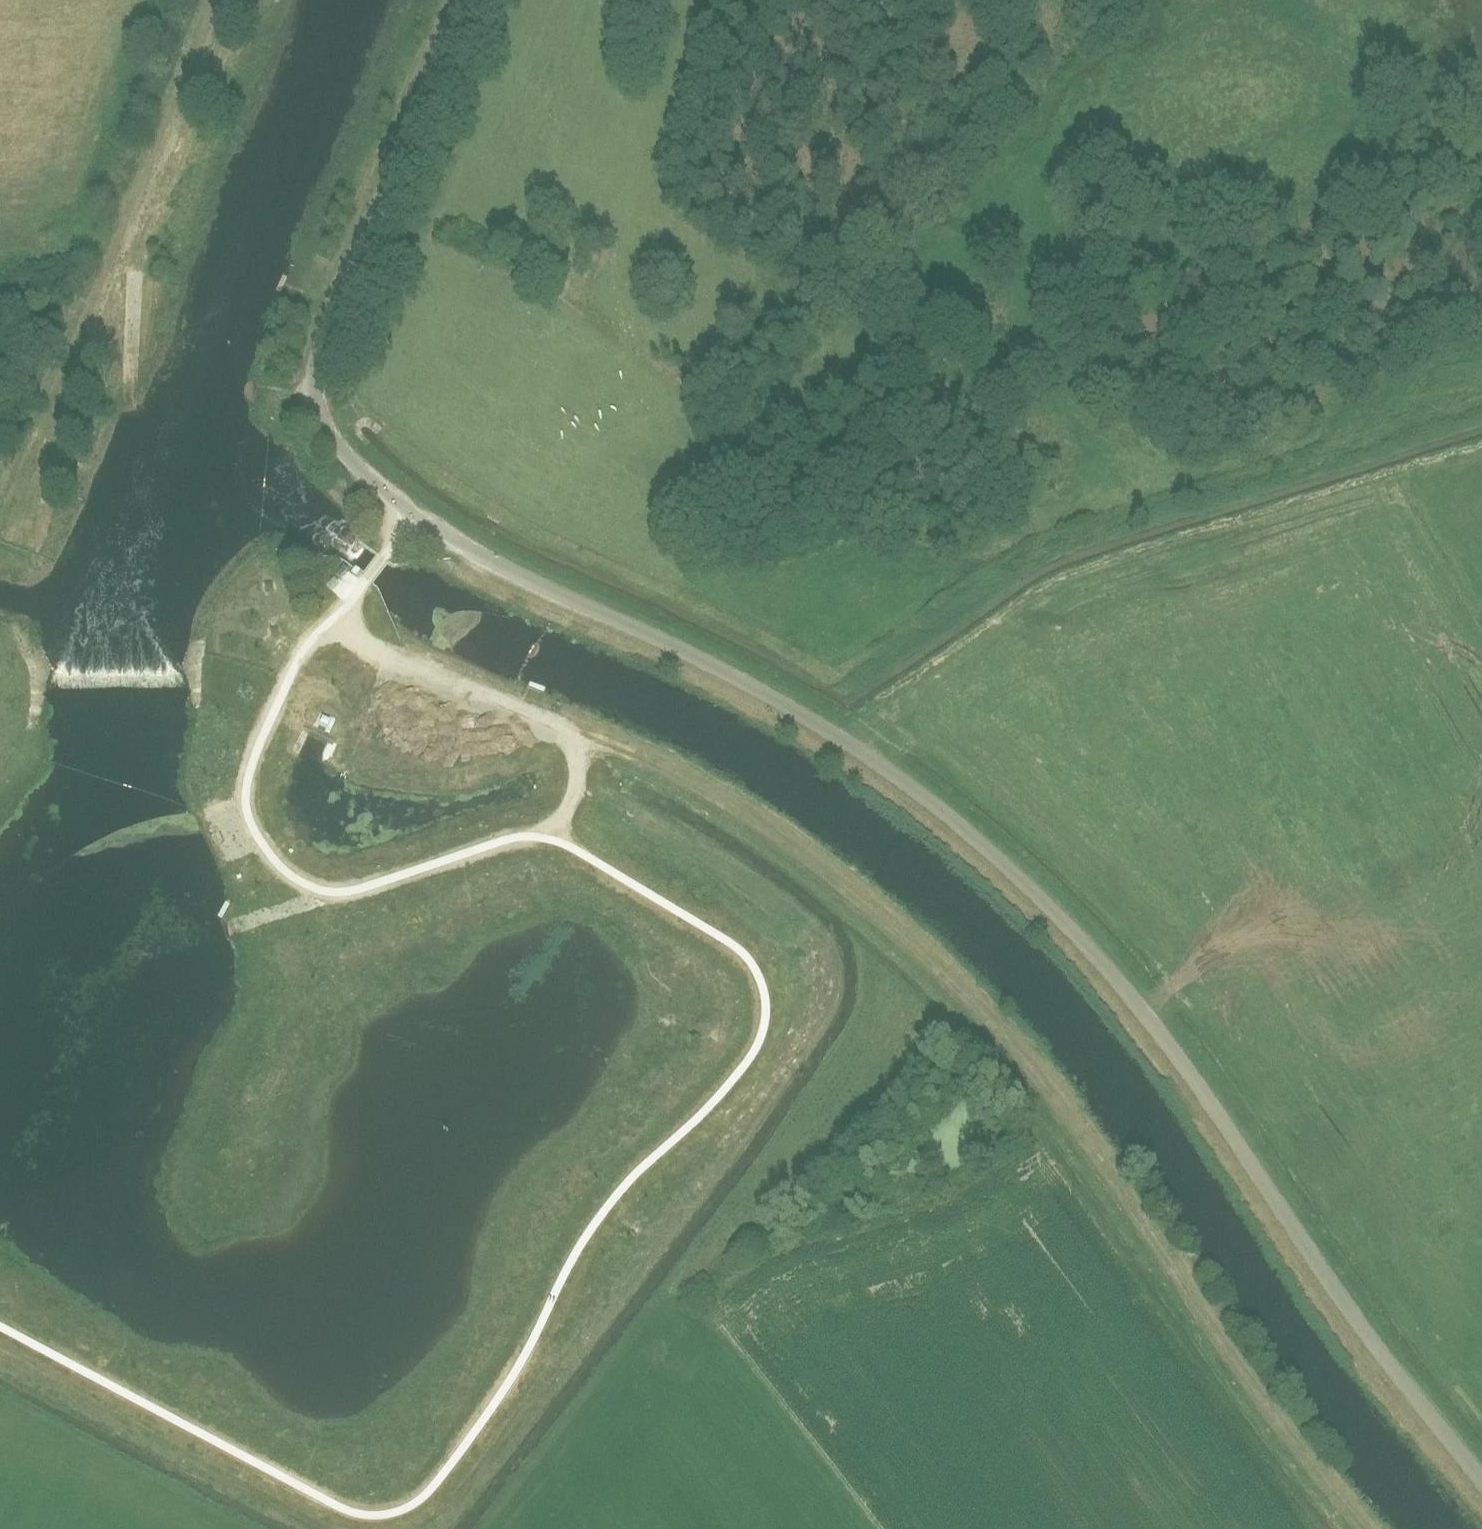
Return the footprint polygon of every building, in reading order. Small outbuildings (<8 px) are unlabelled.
[(368,655),(366,669),(381,671),(383,657),(368,655)]
